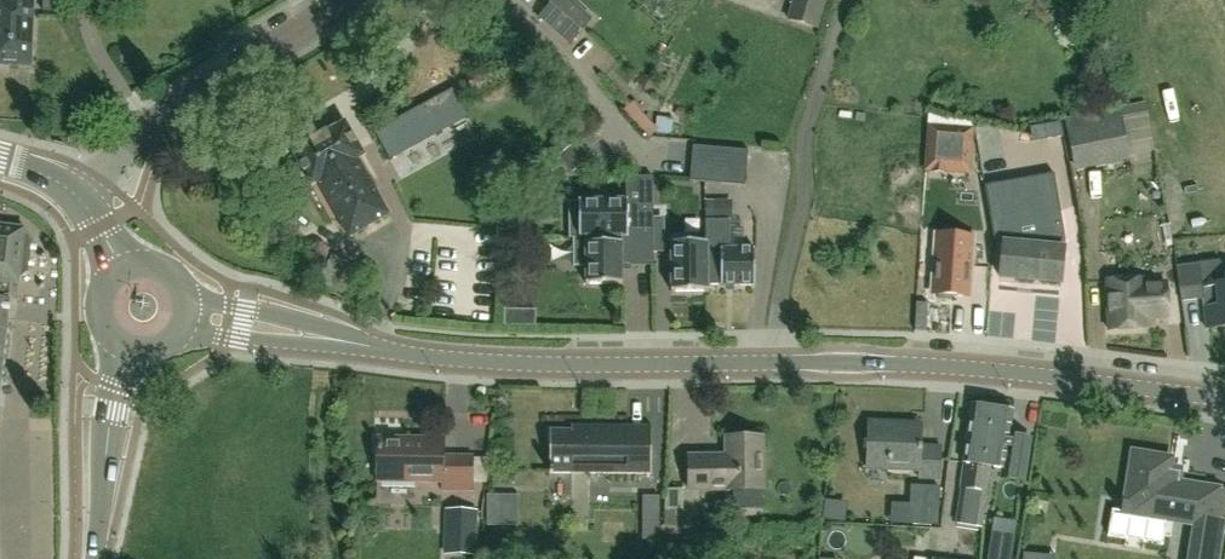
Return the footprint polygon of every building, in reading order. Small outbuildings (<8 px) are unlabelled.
[(34,0),(0,0),(0,65),(32,66),(34,0)] [(43,11),(59,11),(59,0),(43,0),(43,11)] [(537,18),(568,45),(591,19),(569,0),(553,0),(537,18)] [(825,0),(795,0),(789,19),(817,28),(825,0)] [(392,156),(468,115),(458,97),(453,87),(377,128),(384,141),(392,156)] [(1121,119),(1068,130),(1077,171),(1106,165),(1130,160),(1121,119)] [(349,236),(388,213),(356,159),(364,154),(344,120),(290,151),(310,185),(316,181),(338,218),(349,236)] [(964,152),(966,128),(929,125),(926,169),(969,172),(970,153),(964,152)] [(706,182),(722,183),(723,166),(747,168),(749,151),(693,146),(690,181),(706,182)] [(1054,173),(985,185),(995,243),(1003,244),(1000,277),(1030,280),(1061,283),(1064,249),(1065,238),(1054,173)] [(573,238),(586,238),(586,236),(654,235),(654,233),(654,205),(629,206),(629,200),(569,200),(569,238),(573,238)] [(706,285),(708,284),(721,284),(755,284),(755,248),(730,248),(730,219),(706,219),(706,242),(706,285)] [(8,312),(11,282),(18,282),(19,277),(27,270),(31,241),(24,232),(25,227),(0,224),(0,379),(8,312)] [(281,261),(304,267),(312,239),(288,233),(281,261)] [(623,284),(623,264),(631,264),(631,265),(654,265),(654,252),(654,248),(665,248),(665,233),(654,233),(654,235),(586,236),(586,238),(573,238),(574,266),(586,266),(586,284),(623,284)] [(936,251),(934,293),(938,293),(952,294),(963,295),(967,295),(968,273),(971,274),(973,253),(973,243),(974,237),(937,235),(936,251)] [(708,291),(708,284),(706,285),(706,242),(671,242),(672,251),(672,291),(708,291)] [(1199,264),(1175,267),(1179,300),(1202,297),(1205,327),(1224,325),(1224,285),(1223,285),(1220,260),(1199,262),(1199,264)] [(1168,316),(1166,283),(1143,284),(1143,278),(1105,280),(1108,330),(1146,328),(1145,317),(1168,316)] [(960,489),(955,523),(981,527),(987,492),(974,490),(976,473),(982,474),(984,465),(985,465),(989,439),(987,439),(992,407),(972,404),(963,462),(964,463),(960,489)] [(976,473),(974,490),(987,492),(991,466),(1002,468),(1001,479),(1023,483),(1030,438),(1009,435),(1013,410),(992,407),(987,439),(989,439),(985,465),(984,465),(982,474),(976,473)] [(940,459),(940,445),(920,446),(921,427),(890,426),(890,422),(868,421),(867,469),(919,470),(919,479),(939,479),(940,459)] [(550,473),(651,473),(651,424),(627,424),(572,425),(572,430),(550,430),(550,473)] [(728,491),(762,490),(761,437),(726,438),(727,457),(713,457),(689,458),(689,489),(728,488),(728,491)] [(472,490),(473,457),(444,457),(444,439),(377,438),(377,481),(442,482),(442,489),(472,490)] [(1121,515),(1131,516),(1132,515),(1167,521),(1193,525),(1188,558),(1220,558),(1224,529),(1224,489),(1190,483),(1179,481),(1181,472),(1170,470),(1173,458),(1132,451),(1124,504),(1123,504),(1122,511),(1121,515)] [(911,484),(910,503),(891,502),(891,522),(909,523),(939,524),(940,485),(911,484)] [(683,536),(683,526),(683,489),(665,489),(665,525),(661,525),(661,535),(683,536)] [(517,496),(487,496),(486,527),(517,527),(517,496)] [(446,536),(446,553),(475,553),(476,536),(476,509),(447,508),(446,536)] [(991,533),(987,558),(1010,558),(1014,536),(991,533)] [(929,549),(915,548),(914,558),(928,558),(929,549)]
